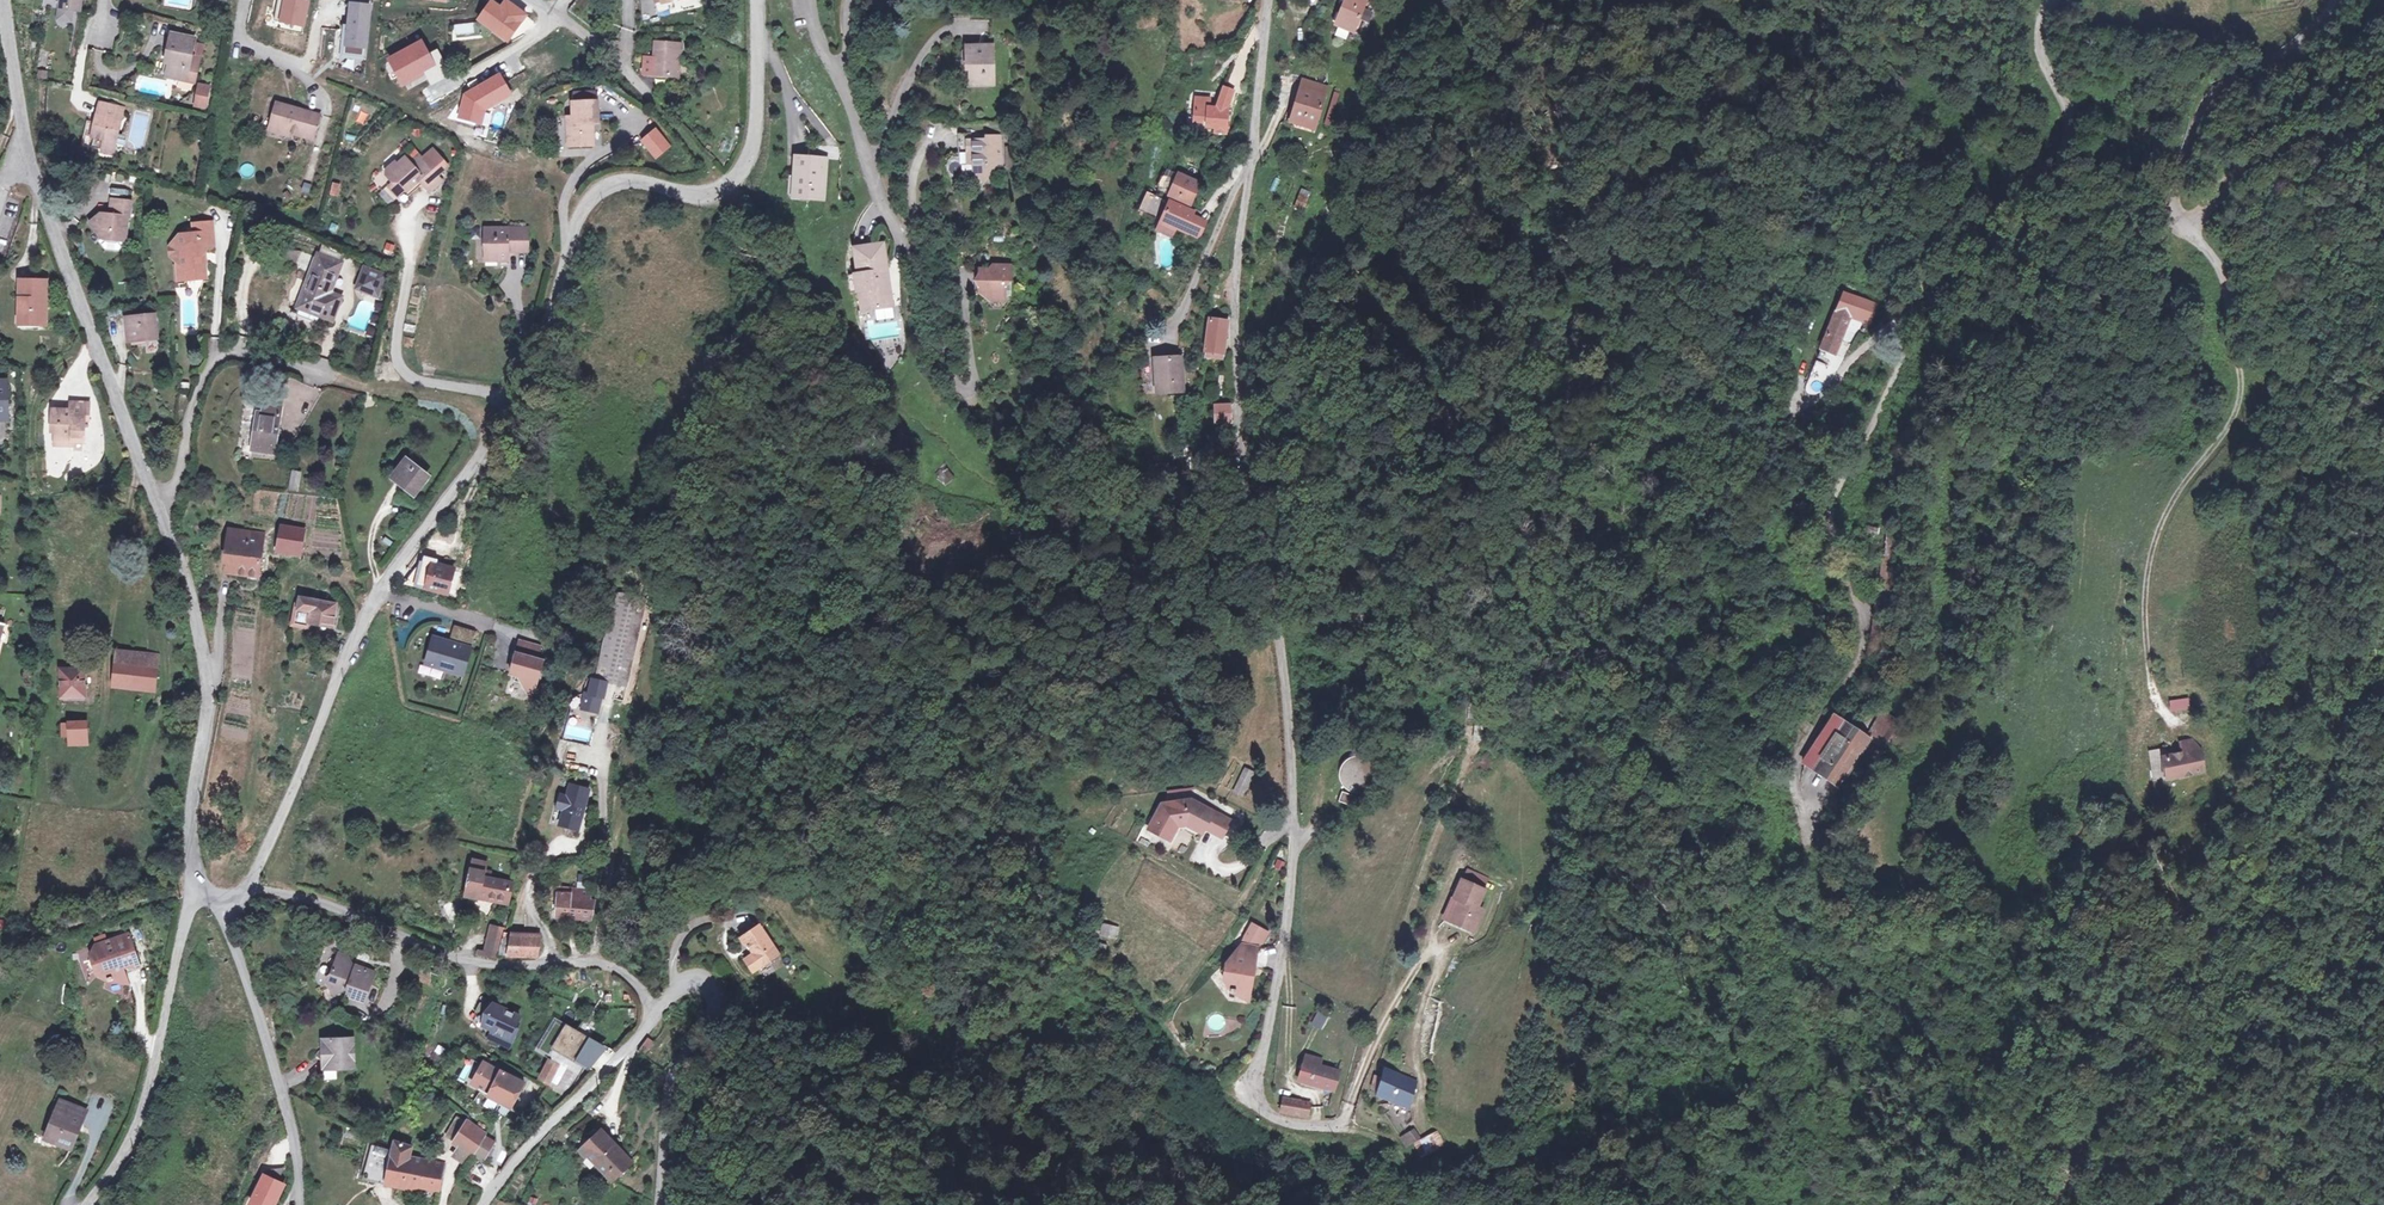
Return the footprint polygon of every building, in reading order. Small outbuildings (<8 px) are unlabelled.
[(43,9),(59,11),(57,22),(70,23),(72,12),(79,13),(81,0),(44,0),(43,9)] [(291,0),(276,0),(272,22),(302,28),(307,3),(291,0)] [(661,1),(656,2),(659,13),(689,6),(688,0),(660,0),(661,1)] [(1344,31),(1351,34),(1364,0),(1339,0),(1330,26),(1333,27),(1344,31)] [(491,2),(478,20),(507,41),(525,16),(505,1),(500,8),(491,2)] [(367,8),(349,6),(347,31),(344,31),(341,56),(362,58),(367,8)] [(1341,40),(1344,31),(1333,27),(1329,36),(1341,40)] [(192,41),(166,37),(163,55),(162,55),(159,76),(163,77),(162,80),(195,85),(199,61),(189,59),(192,41)] [(659,55),(650,55),(649,71),(684,74),(686,41),(661,39),(659,55)] [(979,40),(979,45),(979,50),(992,49),(991,40),(979,40)] [(401,80),(409,75),(411,78),(425,70),(439,62),(435,54),(426,59),(419,45),(390,61),(401,80)] [(993,81),(992,49),(979,50),(979,45),(964,46),(964,56),(969,56),(970,72),(978,81),(993,81)] [(446,75),(439,62),(425,70),(431,82),(446,75)] [(978,81),(970,72),(970,82),(978,81)] [(411,78),(409,75),(401,80),(402,83),(411,78)] [(457,118),(479,125),(483,111),(510,96),(499,76),(464,96),(457,118)] [(1297,80),(1295,87),(1318,93),(1320,86),(1297,80)] [(206,107),(208,87),(199,85),(196,105),(206,107)] [(1318,93),(1295,87),(1286,119),(1309,126),(1318,93)] [(1225,110),(1231,92),(1219,88),(1213,106),(1206,106),(1206,100),(1192,98),(1191,106),(1186,105),(1184,123),(1192,124),(1192,121),(1201,122),(1201,127),(1211,128),(1211,134),(1222,135),(1225,110)] [(572,99),(572,107),(593,107),(593,98),(572,99)] [(2110,100),(2104,103),(2107,109),(2113,106),(2110,100)] [(274,103),(268,127),(277,129),(276,134),(288,137),(289,133),(298,135),(299,133),(313,137),(318,115),(274,103)] [(570,107),(571,122),(571,134),(566,134),(567,152),(592,151),(591,128),(596,128),(595,106),(593,107),(572,107),(570,107)] [(119,113),(95,108),(87,142),(90,142),(88,152),(98,154),(97,157),(109,159),(110,153),(119,155),(122,140),(113,138),(119,113)] [(656,128),(644,139),(657,155),(670,144),(656,128)] [(965,134),(965,147),(971,147),(972,157),(972,168),(983,177),(990,168),(990,159),(999,159),(1000,132),(985,132),(985,135),(965,134)] [(431,151),(420,161),(411,169),(408,166),(402,160),(395,167),(392,165),(384,173),(384,177),(389,183),(392,184),(397,184),(403,191),(405,192),(417,182),(428,193),(440,182),(435,176),(445,167),(431,151)] [(793,155),(792,163),(796,172),(793,195),(818,198),(823,158),(793,155)] [(416,156),(408,166),(411,169),(420,161),(416,156)] [(1194,187),(1172,179),(1164,200),(1169,202),(1176,204),(1185,208),(1194,187)] [(332,182),(329,195),(337,197),(340,184),(332,182)] [(392,184),(387,188),(396,198),(403,191),(397,184),(392,184)] [(1295,208),(1305,210),(1310,191),(1300,188),(1295,208)] [(1157,226),(1165,206),(1141,197),(1134,217),(1157,226)] [(136,205),(117,202),(115,215),(118,218),(110,224),(105,217),(94,225),(106,240),(129,243),(132,220),(134,221),(136,205)] [(1167,207),(1165,206),(1157,226),(1196,240),(1202,225),(1187,220),(1189,215),(1174,210),(1167,207)] [(183,271),(185,284),(204,282),(203,265),(200,266),(199,261),(203,257),(210,256),(215,251),(212,228),(193,230),(194,239),(179,240),(169,252),(169,259),(176,265),(183,271)] [(525,228),(483,228),(484,254),(495,254),(495,260),(506,260),(506,249),(525,250),(525,228)] [(128,248),(129,243),(106,240),(103,243),(109,251),(121,252),(128,248)] [(861,308),(894,303),(885,240),(853,244),(856,270),(853,270),(856,288),(859,288),(861,308)] [(293,270),(310,275),(307,286),(303,285),(297,309),(300,310),(297,318),(319,325),(322,317),(334,321),(341,297),(329,294),(338,263),(315,256),(315,259),(298,254),(293,270)] [(991,265),(980,264),(979,288),(989,288),(989,296),(1003,295),(1004,277),(1010,276),(1009,260),(991,260),(991,265)] [(178,284),(185,284),(183,271),(176,265),(178,284)] [(384,277),(367,271),(360,289),(377,295),(384,277)] [(46,274),(15,276),(17,318),(48,317),(46,274)] [(1843,295),(1824,349),(1840,354),(1850,325),(1849,325),(1852,316),(1874,324),(1880,307),(1843,295)] [(150,315),(121,318),(123,343),(152,340),(150,315)] [(1205,320),(1201,347),(1209,349),(1208,357),(1219,358),(1223,322),(1205,320)] [(1200,356),(1208,357),(1209,349),(1201,347),(1200,356)] [(1176,393),(1176,354),(1149,354),(1148,373),(1152,373),(1152,393),(1176,393)] [(86,416),(87,399),(70,399),(69,411),(63,411),(63,407),(52,407),(51,430),(54,430),(55,443),(71,443),(72,439),(81,439),(81,417),(86,416)] [(276,450),(284,403),(267,400),(265,412),(261,411),(255,447),(276,450)] [(1227,404),(1211,404),(1211,422),(1227,422),(1227,404)] [(409,460),(396,476),(414,491),(427,475),(409,460)] [(1189,460),(1188,469),(1200,471),(1202,462),(1189,460)] [(287,490),(298,492),(301,472),(290,470),(287,490)] [(978,510),(979,525),(991,524),(989,509),(978,510)] [(306,527),(303,526),(291,524),(294,512),(287,511),(278,548),(301,552),(306,527)] [(304,515),(294,512),(291,524),(303,526),(304,515)] [(231,555),(229,571),(238,572),(238,569),(257,571),(260,547),(241,545),(240,556),(231,555)] [(1887,560),(1882,589),(1896,591),(1900,562),(1887,560)] [(455,567),(436,561),(429,586),(448,591),(455,567)] [(584,707),(598,710),(602,694),(605,695),(608,681),(627,685),(645,596),(615,590),(598,679),(593,678),(590,691),(587,691),(584,707)] [(337,602),(298,595),(297,605),(310,607),(307,621),(334,626),(337,602)] [(1888,639),(1890,628),(1876,624),(1874,636),(1884,638),(1888,639)] [(455,643),(434,637),(426,663),(465,674),(477,630),(460,625),(455,643)] [(1884,638),(1874,636),(1871,636),(1869,646),(1882,648),(1884,638)] [(542,645),(521,639),(517,652),(521,653),(520,659),(516,658),(512,672),(517,674),(525,676),(529,683),(537,685),(544,659),(538,657),(542,645)] [(116,650),(114,665),(143,668),(145,654),(116,650)] [(143,668),(114,665),(112,682),(154,686),(156,670),(143,668)] [(82,669),(59,669),(59,697),(81,697),(82,669)] [(517,674),(516,680),(524,682),(529,683),(525,676),(517,674)] [(529,683),(524,682),(531,696),(534,697),(537,685),(529,683)] [(2189,698),(2169,699),(2169,711),(2190,709),(2189,698)] [(1866,737),(1869,739),(1879,744),(1883,738),(1874,732),(1886,713),(1883,712),(1866,737)] [(1874,732),(1883,738),(1894,744),(1903,730),(1899,727),(1902,724),(1886,713),(1874,732)] [(1839,784),(1869,739),(1866,737),(1834,716),(1805,763),(1839,784)] [(60,738),(69,738),(84,738),(83,723),(59,724),(60,738)] [(84,747),(84,738),(69,738),(68,747),(84,747)] [(2185,757),(2214,754),(2203,743),(2189,745),(2185,757)] [(2215,775),(2214,754),(2185,757),(2178,757),(2177,748),(2158,750),(2162,780),(2215,775)] [(1340,773),(1339,780),(1339,783),(1342,790),(1346,795),(1352,798),(1361,799),(1368,796),(1372,792),(1376,786),(1377,778),(1375,773),(1370,765),(1363,762),(1357,761),(1350,763),(1344,767),(1340,773)] [(1249,773),(1238,768),(1226,794),(1237,799),(1249,773)] [(592,786),(573,781),(569,794),(567,793),(564,806),(566,806),(563,817),(582,822),(592,786)] [(1157,820),(1168,826),(1174,816),(1182,820),(1186,815),(1198,823),(1199,821),(1221,834),(1231,818),(1193,796),(1159,797),(1144,823),(1152,827),(1157,820)] [(1341,798),(1339,807),(1352,811),(1354,802),(1341,798)] [(1186,815),(1182,820),(1196,828),(1198,823),(1186,815)] [(563,817),(562,822),(580,827),(582,822),(563,817)] [(1164,834),(1168,826),(1157,820),(1152,827),(1164,834)] [(475,856),(467,888),(506,895),(511,876),(492,872),(493,866),(486,865),(487,859),(475,856)] [(1469,869),(1464,880),(1484,888),(1488,877),(1469,869)] [(553,908),(591,911),(595,895),(584,894),(585,881),(567,879),(565,892),(553,891),(553,908)] [(1462,879),(1455,897),(1459,899),(1464,900),(1455,921),(1475,930),(1484,908),(1479,906),(1486,888),(1484,888),(1464,880),(1462,879)] [(1464,900),(1459,899),(1451,920),(1455,921),(1464,900)] [(774,945),(750,920),(736,934),(749,948),(744,954),(754,964),(774,945)] [(491,923),(488,932),(499,934),(500,925),(491,923)] [(1101,923),(1098,936),(1116,940),(1119,927),(1101,923)] [(1221,985),(1229,995),(1247,997),(1255,946),(1258,948),(1264,938),(1248,929),(1239,949),(1224,968),(1221,985)] [(495,956),(499,934),(488,932),(484,947),(475,944),(473,952),(495,956)] [(521,949),(523,934),(508,932),(506,947),(521,949)] [(109,977),(121,973),(119,967),(119,965),(134,960),(126,934),(93,945),(88,956),(94,974),(104,979),(109,977)] [(536,935),(523,934),(521,949),(533,950),(536,935)] [(333,980),(342,987),(343,996),(357,1003),(373,972),(349,960),(345,950),(336,945),(327,962),(329,965),(323,966),(320,972),(324,983),(333,980)] [(109,980),(108,980),(124,982),(121,973),(109,977),(109,980)] [(327,991),(342,987),(333,980),(324,983),(327,991)] [(1247,997),(1229,995),(1246,1005),(1247,997)] [(516,1010),(490,997),(477,1025),(484,1033),(485,1032),(489,1023),(506,1032),(511,1021),(516,1010)] [(1311,1027),(1323,1029),(1327,1014),(1315,1011),(1311,1027)] [(1218,1031),(1225,1021),(1214,1014),(1207,1024),(1218,1031)] [(536,1043),(549,1050),(537,1072),(546,1078),(556,1060),(557,1060),(563,1048),(584,1061),(599,1042),(552,1015),(536,1043)] [(489,1023),(485,1032),(506,1042),(516,1023),(511,1021),(506,1032),(489,1023)] [(353,1068),(352,1038),(322,1039),(322,1048),(314,1054),(323,1060),(323,1069),(353,1068)] [(645,1055),(655,1044),(648,1038),(638,1049),(645,1055)] [(520,1076),(482,1057),(471,1079),(486,1088),(485,1089),(507,1101),(520,1076)] [(1299,1084),(1333,1096),(1339,1077),(1315,1068),(1317,1063),(1307,1060),(1299,1084)] [(1405,1103),(1413,1081),(1383,1070),(1379,1079),(1375,1077),(1370,1090),(1405,1103)] [(83,1106),(62,1098),(47,1133),(68,1142),(83,1106)] [(1298,1119),(1301,1104),(1284,1099),(1280,1114),(1287,1117),(1298,1119)] [(1311,1107),(1301,1104),(1298,1119),(1309,1121),(1311,1107)] [(467,1148),(478,1126),(453,1110),(443,1133),(453,1139),(467,1148)] [(1761,1118),(1760,1126),(1769,1127),(1769,1119),(1761,1118)] [(596,1124),(576,1141),(606,1174),(626,1156),(596,1124)] [(478,1126),(467,1148),(476,1153),(487,1132),(478,1126)] [(1395,1138),(1403,1149),(1418,1139),(1410,1127),(1395,1138)] [(366,1171),(388,1176),(441,1186),(444,1158),(410,1152),(411,1142),(393,1139),(391,1145),(370,1143),(366,1171)] [(459,1160),(467,1148),(453,1139),(445,1151),(459,1160)] [(266,1165),(263,1172),(276,1178),(284,1164),(266,1165)] [(249,1200),(259,1204),(270,1204),(282,1181),(276,1178),(263,1172),(249,1200)]
